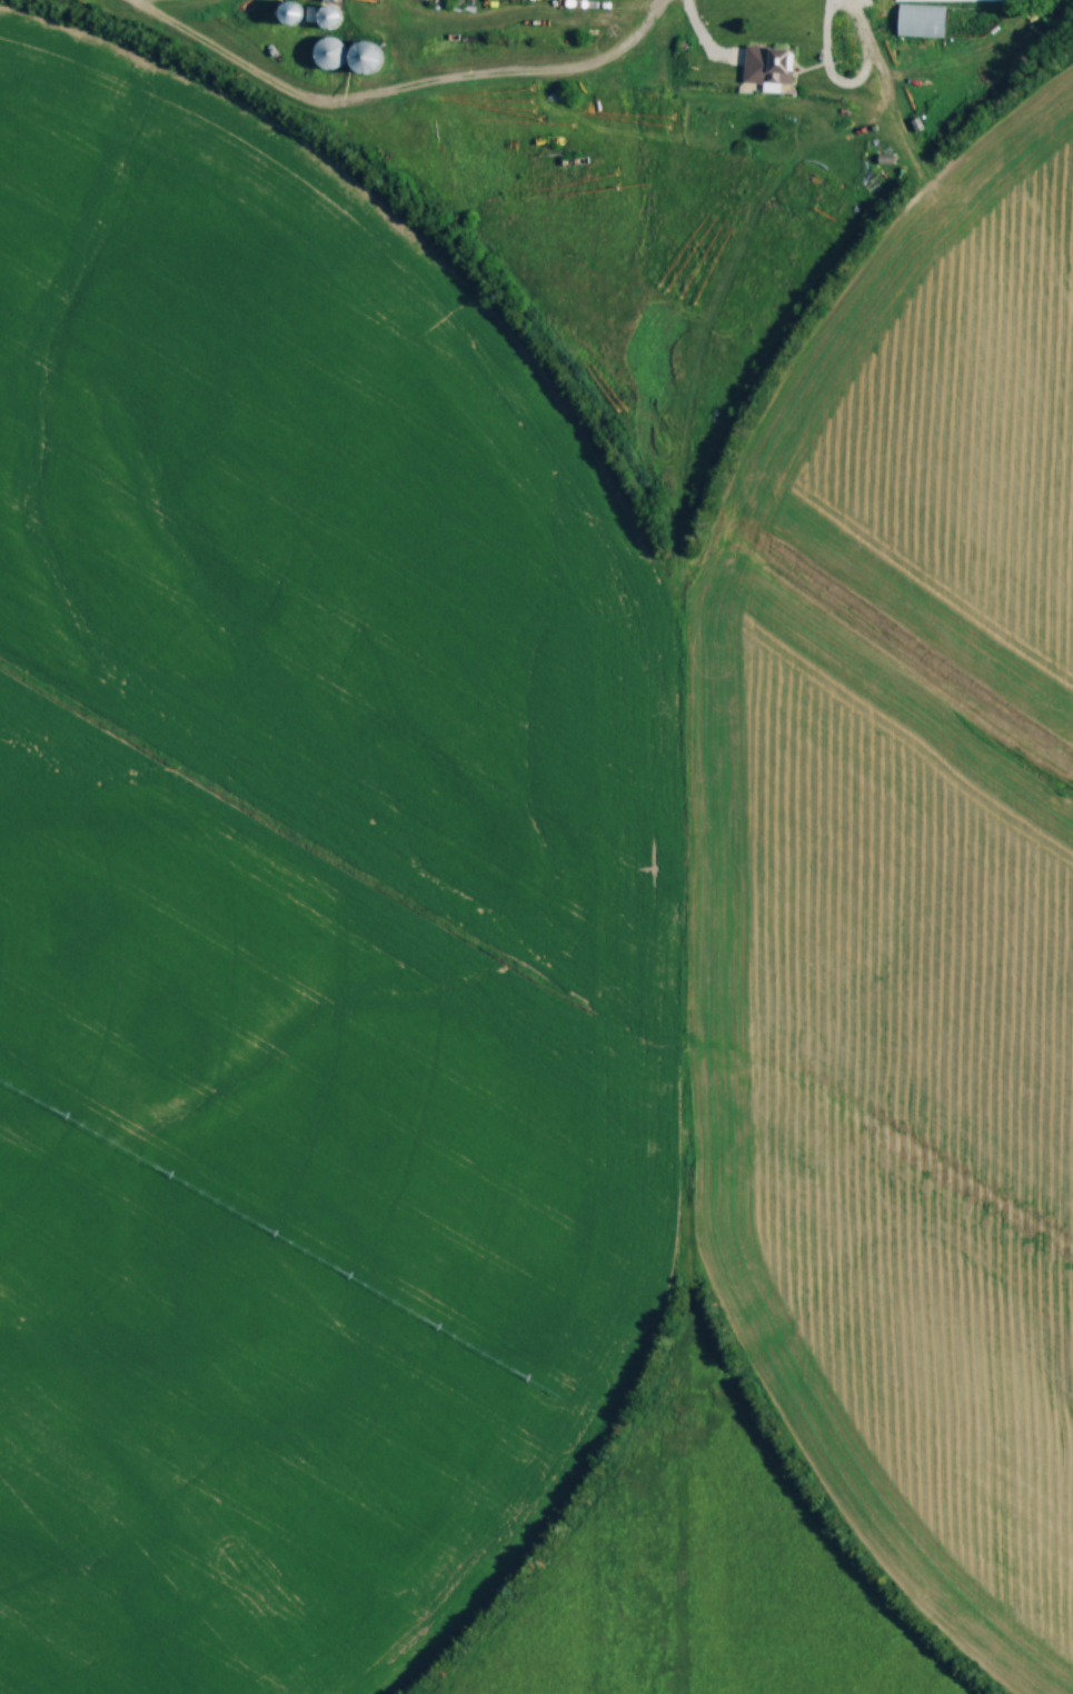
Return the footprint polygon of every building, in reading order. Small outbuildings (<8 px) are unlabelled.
[(302,28),(310,9),(291,1),(283,21),(302,28)] [(325,7),(320,27),(339,31),(343,11),(325,7)] [(900,7),(947,9),(946,38),(900,36),(900,7)] [(328,73),(350,65),(340,38),(318,46),(328,73)] [(358,46),(361,75),(382,73),(379,43),(358,46)] [(747,85),(794,87),(796,49),(748,47),(747,85)]
